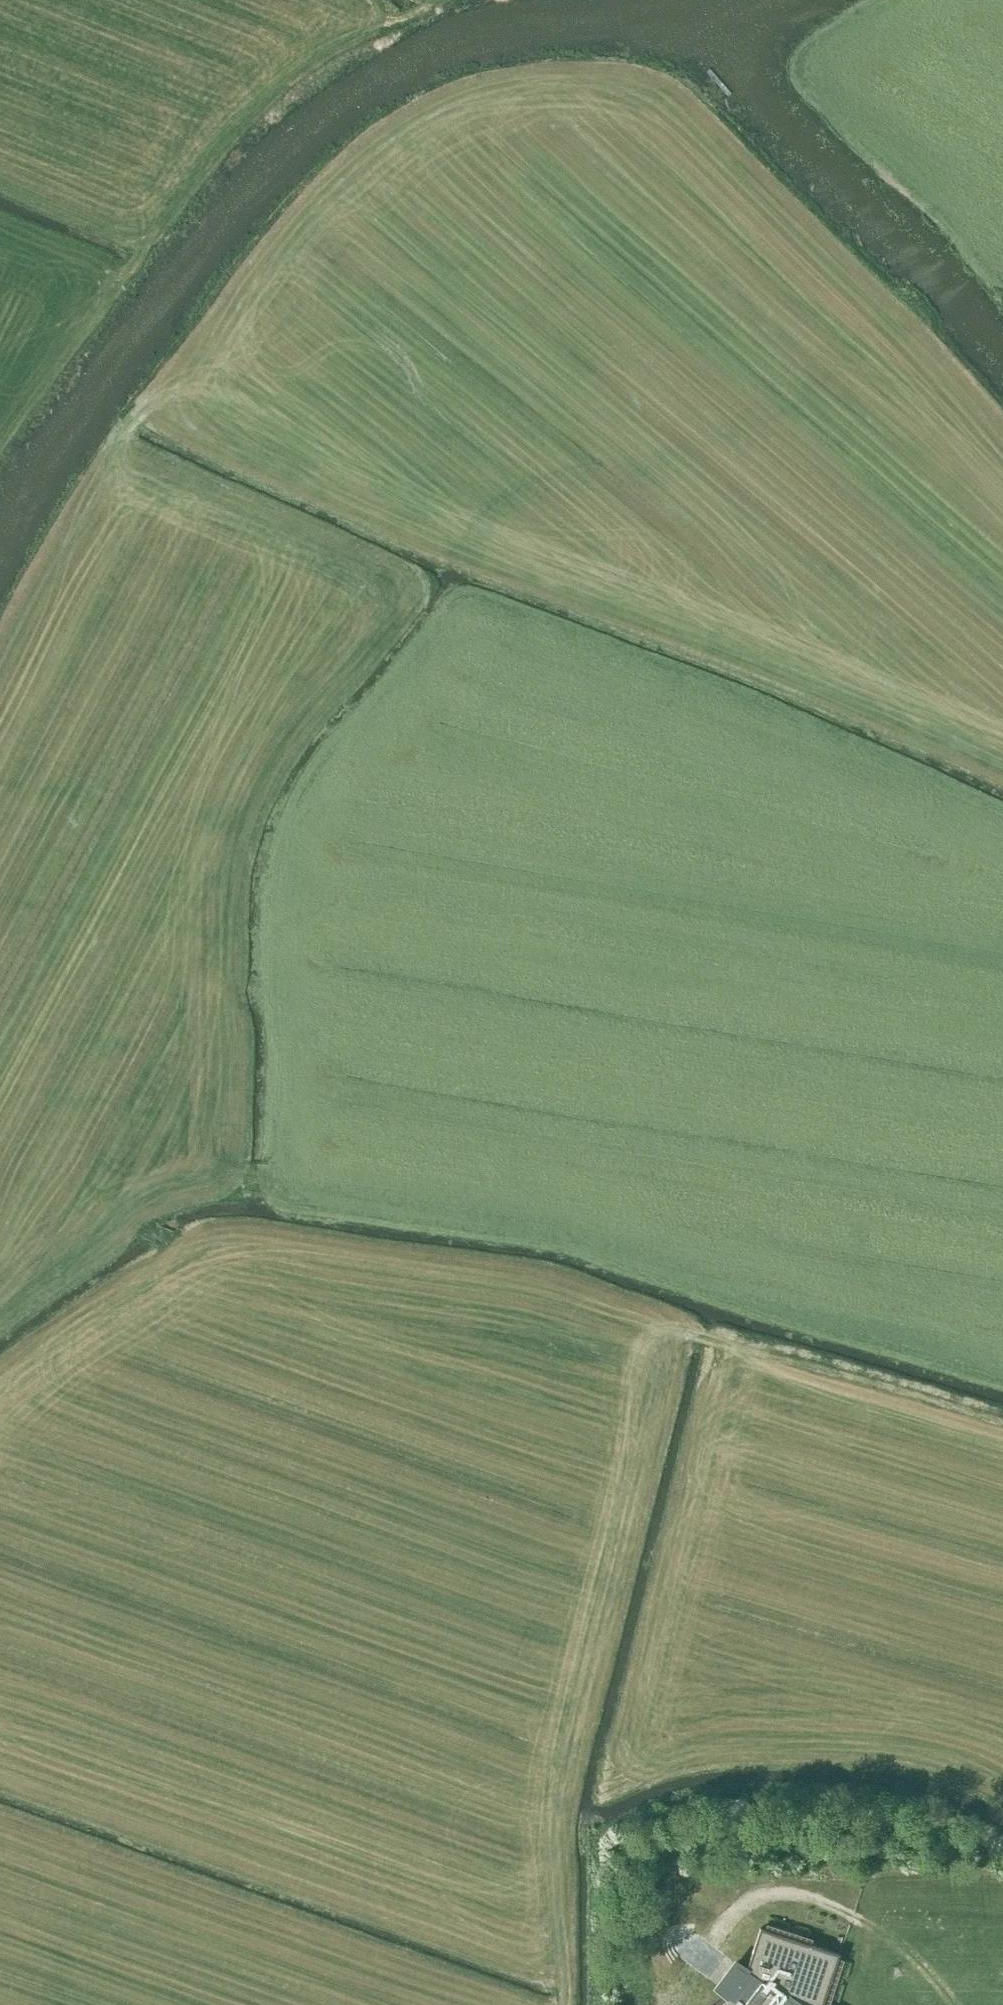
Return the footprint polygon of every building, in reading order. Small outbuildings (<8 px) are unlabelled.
[(762,1929),(748,1970),(738,1963),(719,1989),(728,1997),(717,2004),(825,2004),(841,1955),(762,1929)]
